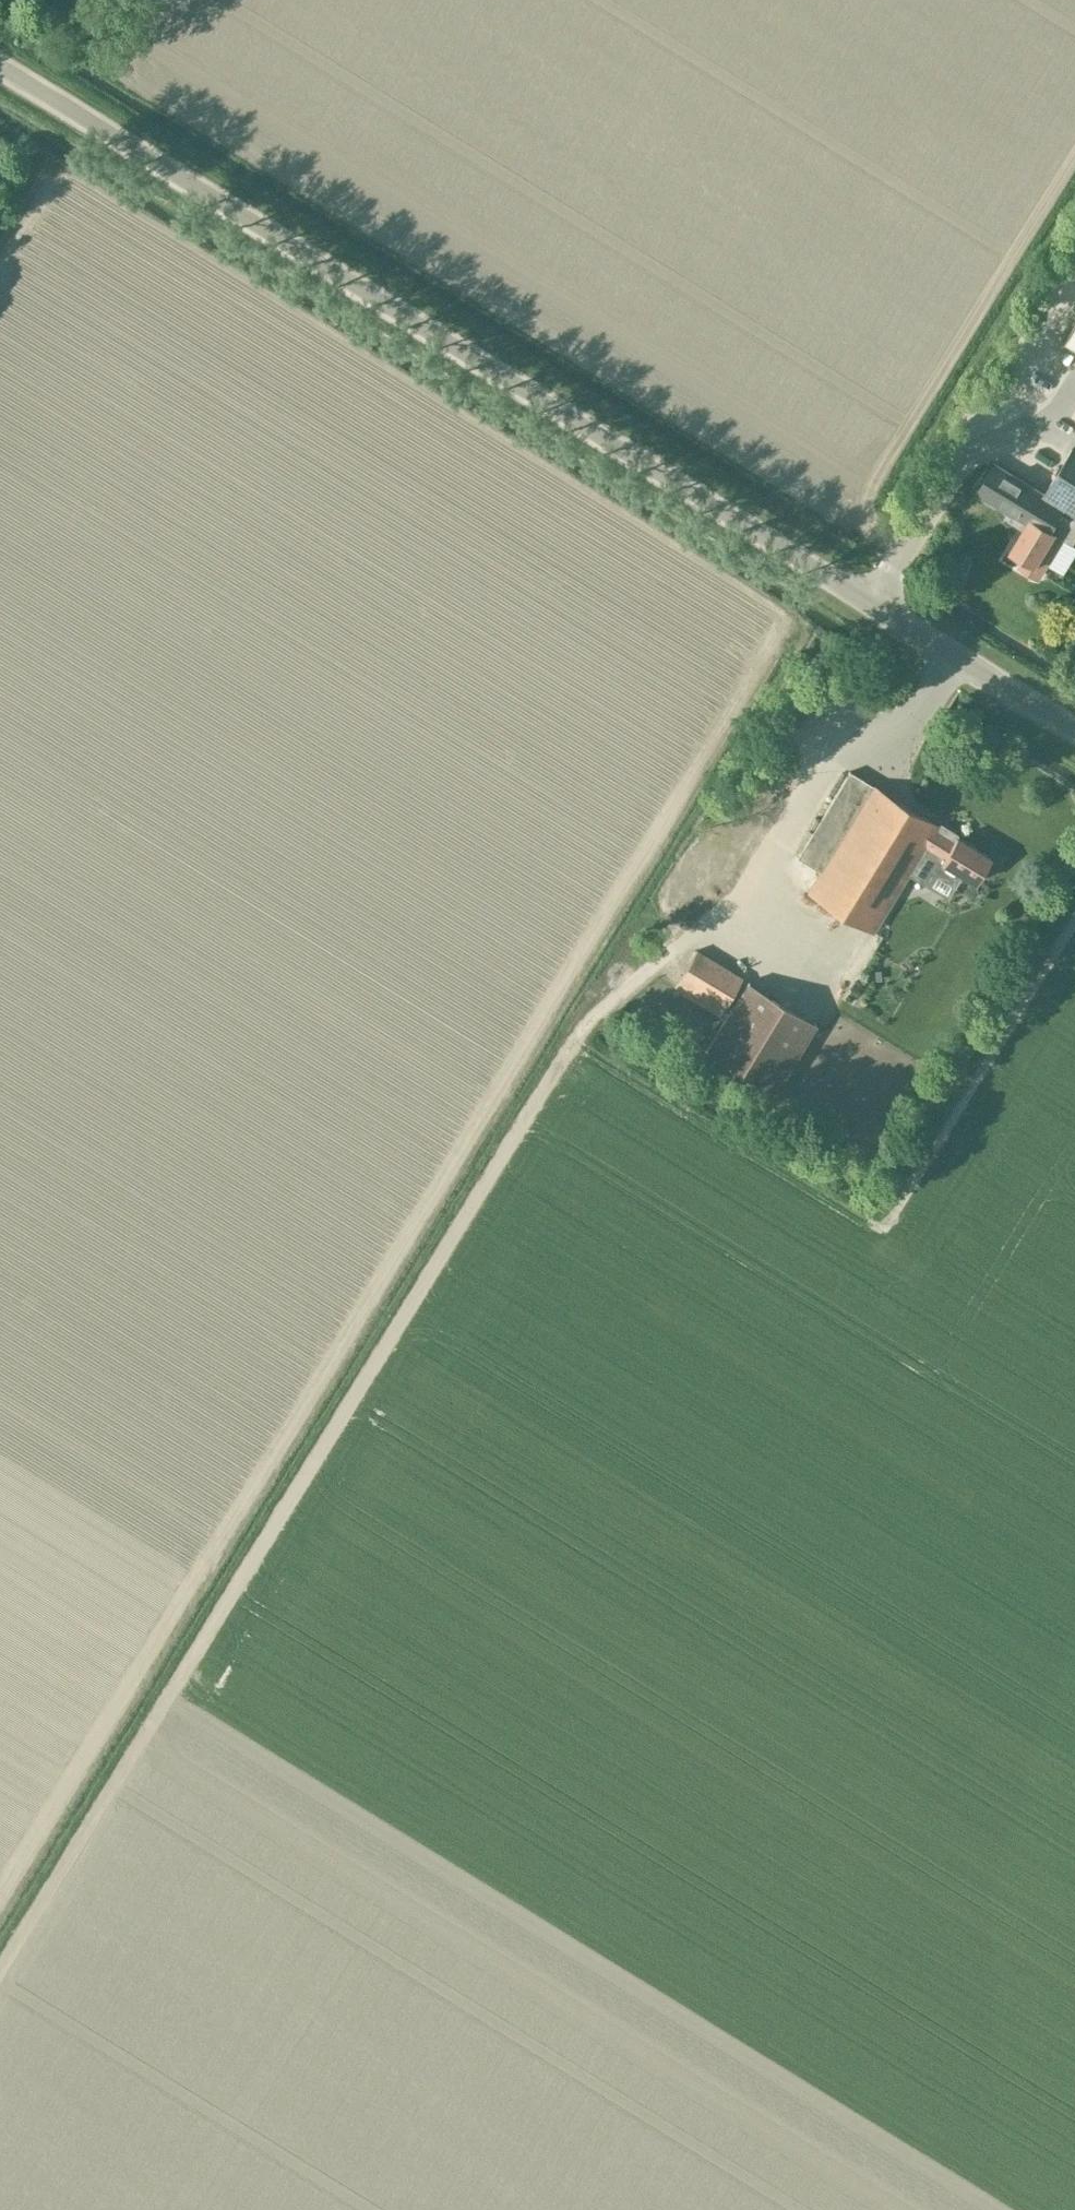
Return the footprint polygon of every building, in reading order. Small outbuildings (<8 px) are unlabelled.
[(1067,337),(1074,342),(1074,323),(1067,337)] [(1043,496),(1031,489),(1033,484),(996,461),(977,491),(1014,513),(1011,518),(1024,526),(1010,550),(1022,558),(1022,559),(1018,567),(1034,576),(1040,575),(1062,538),(1072,544),(1074,539),(1074,443),(1043,496)] [(897,521),(903,512),(897,508),(891,518),(897,521)] [(975,881),(988,855),(850,771),(797,856),(821,871),(809,891),(873,930),(909,872),(923,880),(929,869),(948,881),(956,869),(975,881)] [(719,1013),(741,976),(695,948),(673,986),(719,1013)] [(775,1091),(817,1022),(749,981),(707,1049),(775,1091)]
